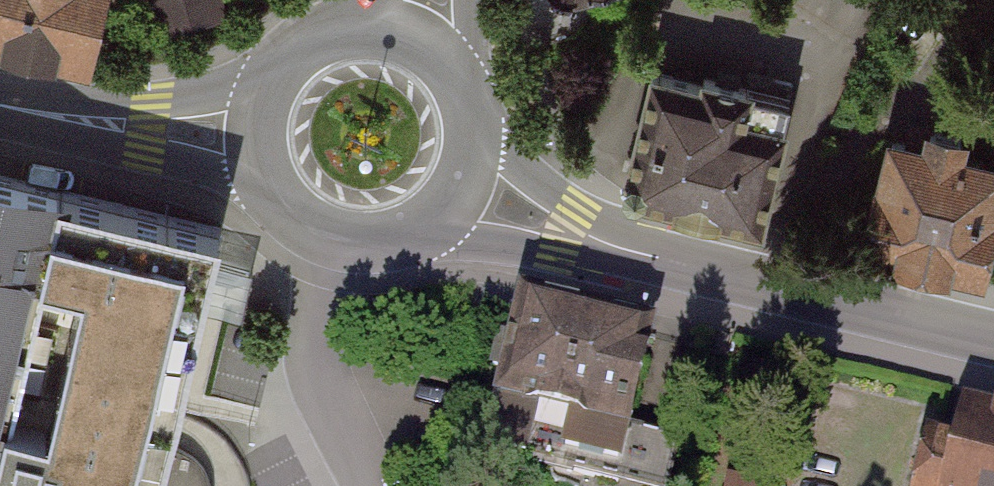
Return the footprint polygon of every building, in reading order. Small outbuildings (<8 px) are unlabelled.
[(89,57),(103,0),(0,0),(0,36),(89,57)] [(157,34),(229,15),(225,0),(148,0),(157,34)] [(635,195),(760,226),(792,99),(667,68),(635,195)] [(976,281),(993,213),(993,168),(957,158),(960,144),(917,133),(914,147),(886,140),(857,250),(976,281)] [(0,176),(0,485),(158,485),(221,230),(0,176)] [(644,340),(514,310),(488,424),(532,434),(521,483),(534,485),(610,485),(644,340)] [(953,413),(942,456),(925,452),(917,485),(993,485),(993,422),(953,413)]
